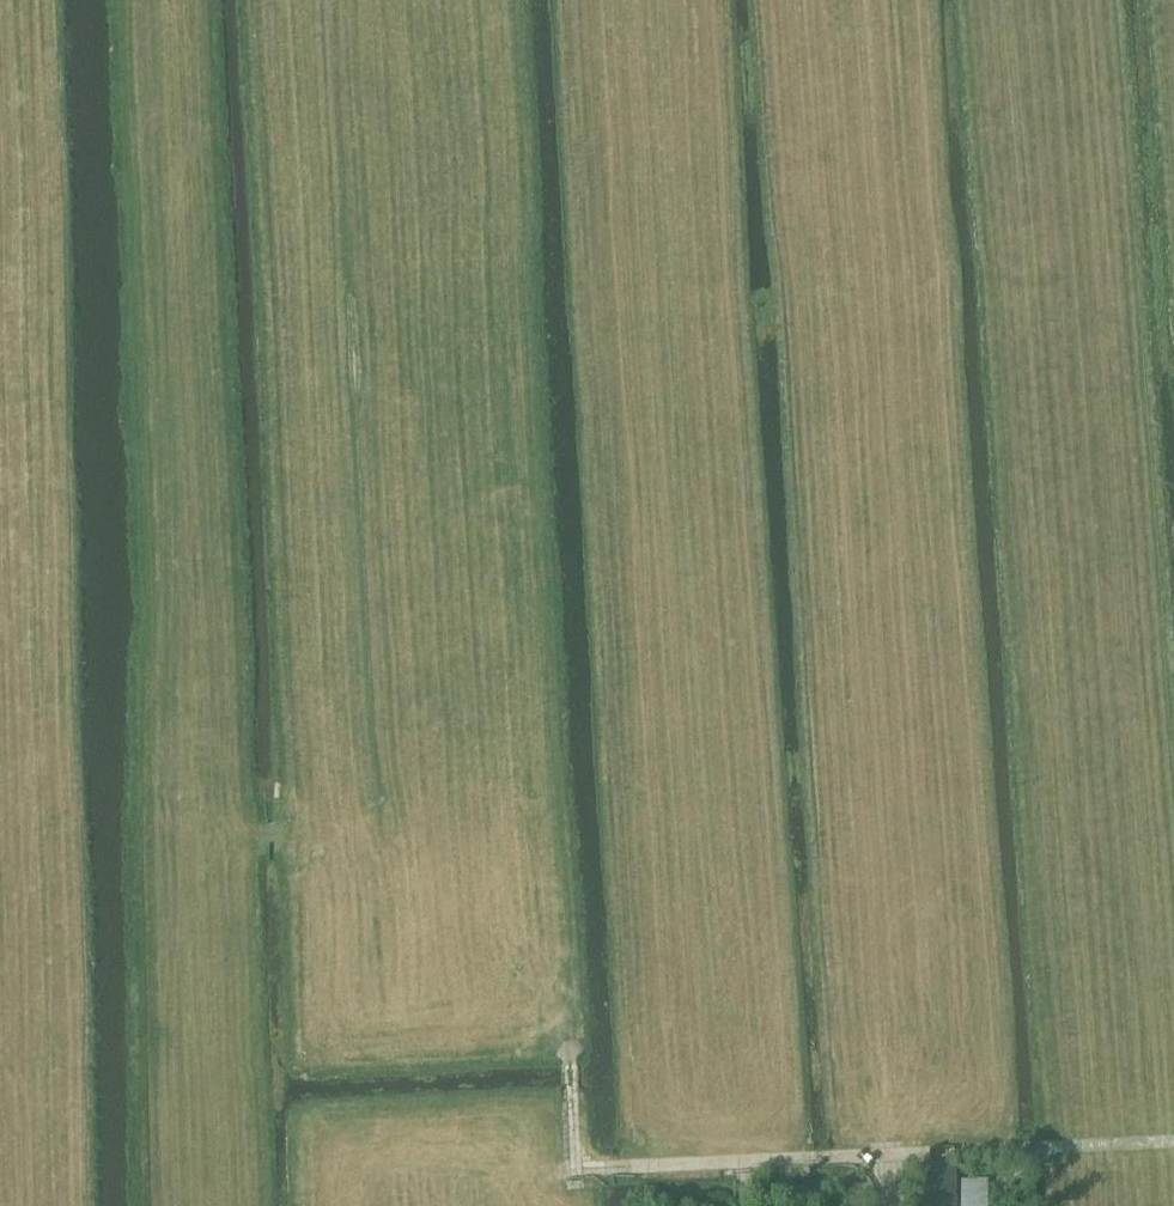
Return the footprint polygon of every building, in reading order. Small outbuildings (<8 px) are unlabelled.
[(955,1197),(918,1197),(918,1205),(955,1205),(955,1197)]
